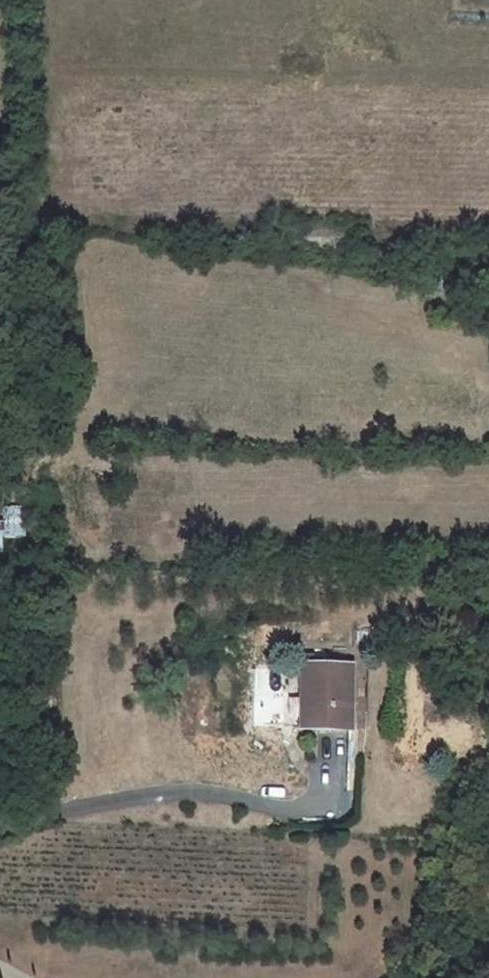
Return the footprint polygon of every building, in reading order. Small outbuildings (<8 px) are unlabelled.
[(307,663),(307,691),(315,691),(315,726),(355,726),(356,664),(307,663)]
